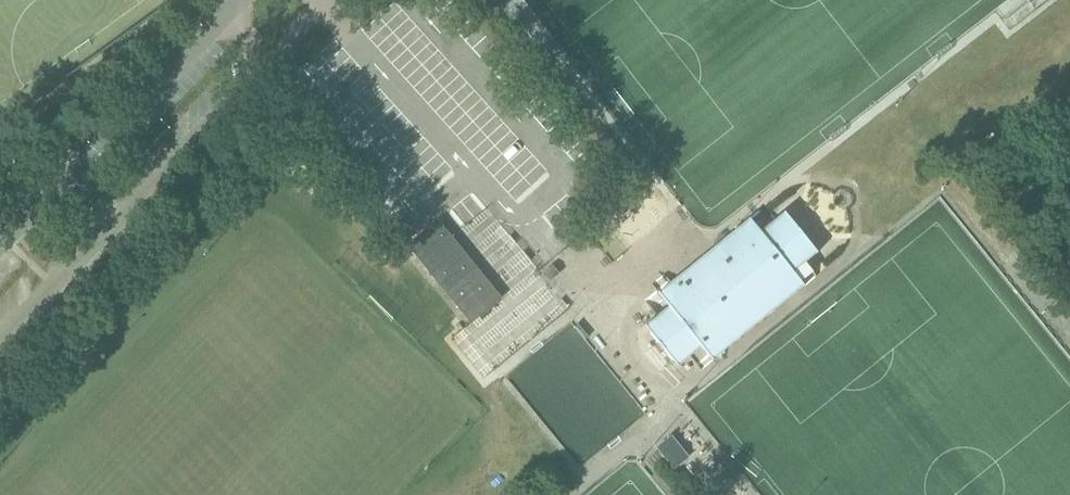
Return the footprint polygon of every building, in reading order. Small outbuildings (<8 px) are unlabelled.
[(763,236),(750,219),(749,220),(751,223),(662,296),(659,293),(658,294),(671,310),(648,329),(646,326),(645,327),(678,367),(679,366),(676,363),(699,344),(713,361),(714,360),(711,357),(801,284),(804,287),(805,286),(801,282),(813,272),(803,260),(814,251),(817,254),(818,253),(785,213),(784,214),(786,217),(763,236)] [(500,299),(458,247),(437,221),(409,244),(472,322),(500,299)] [(556,276),(550,269),(544,274),(550,281),(556,276)] [(679,465),(688,457),(672,437),(658,448),(665,457),(675,469),(679,465)]
